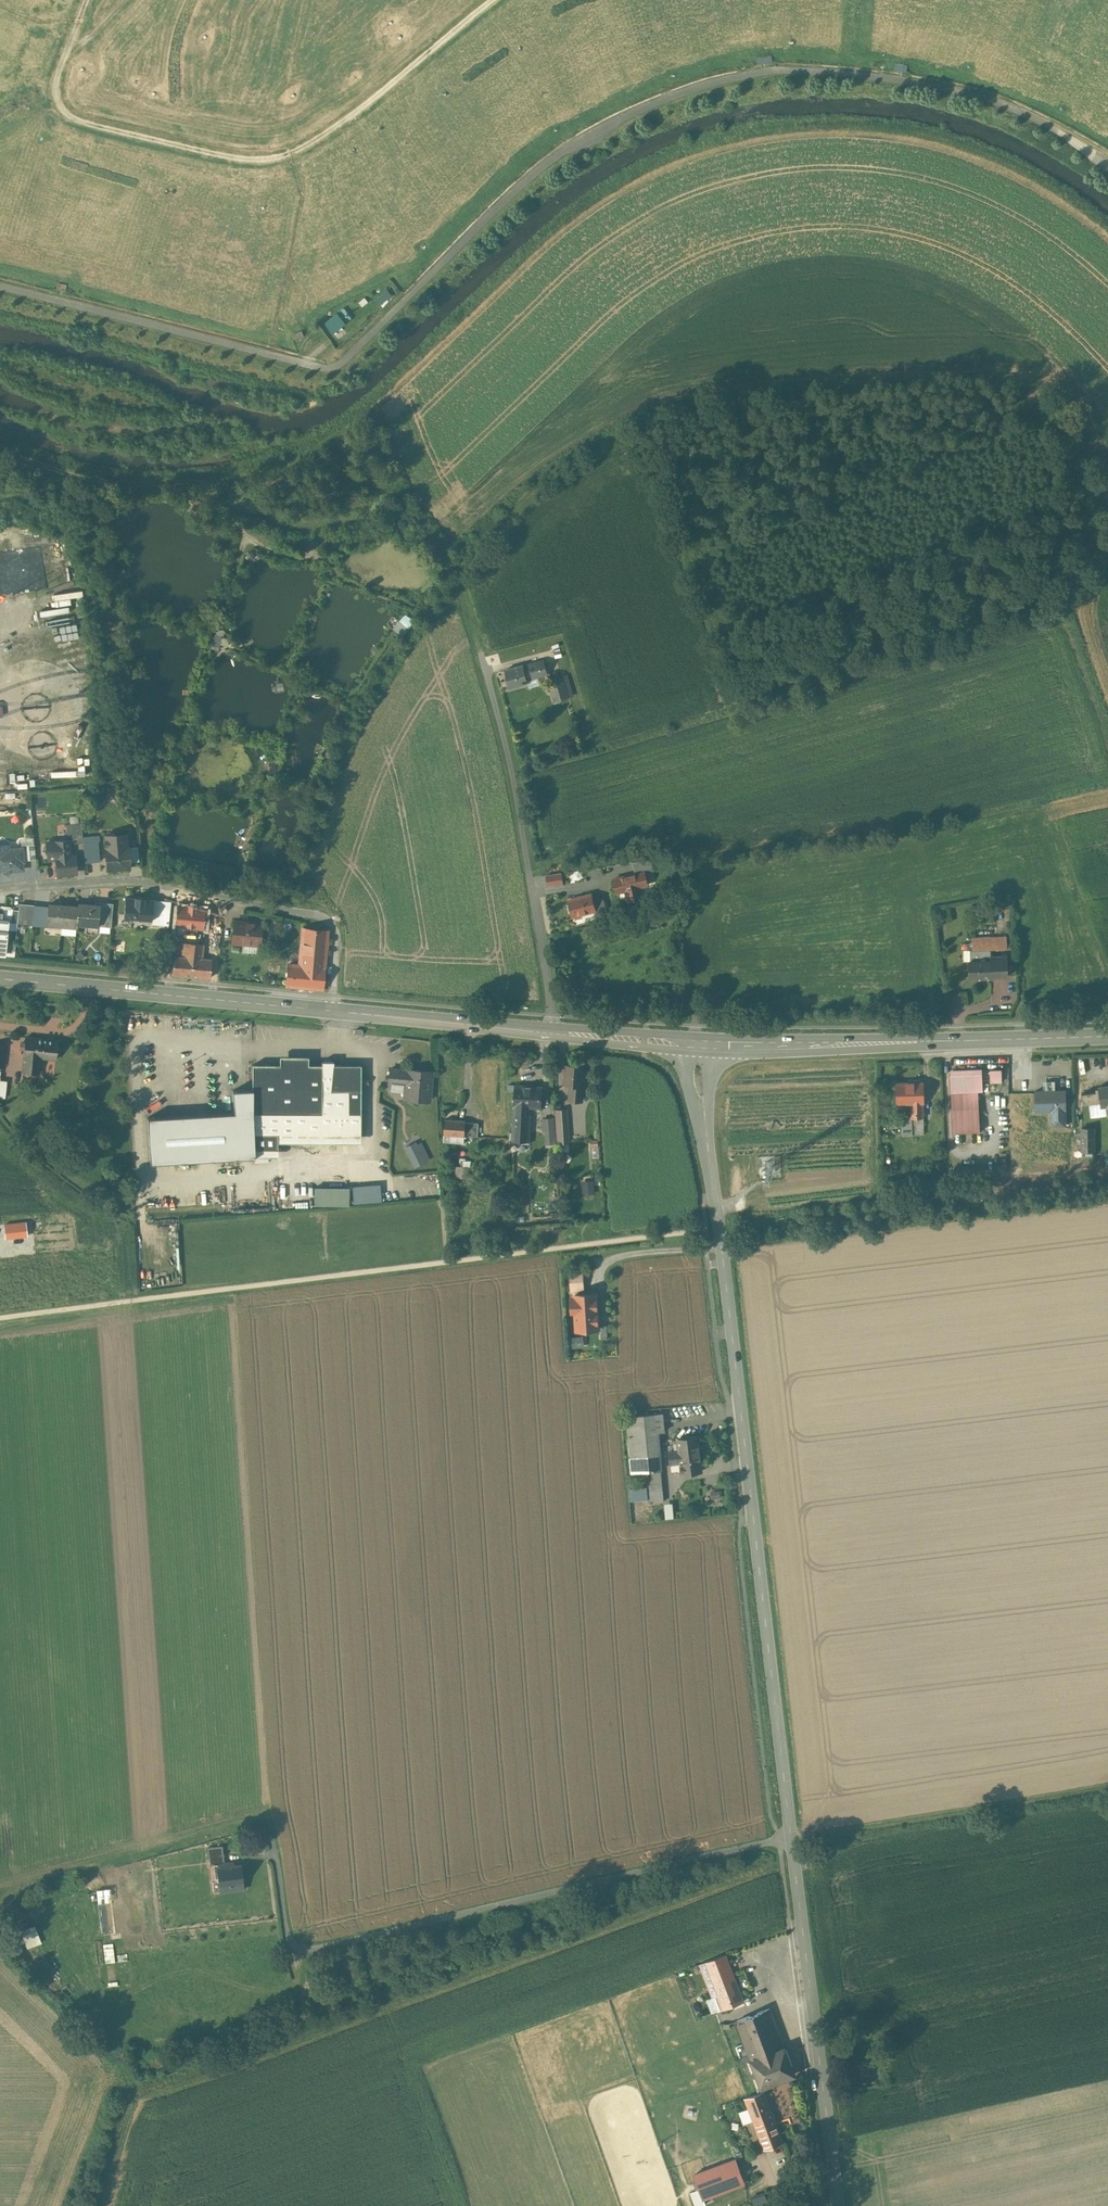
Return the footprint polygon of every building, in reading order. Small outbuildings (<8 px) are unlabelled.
[(387,290),(376,300),(380,305),(391,295),(387,290)] [(351,318),(343,308),(339,311),(347,321),(351,318)] [(345,323),(337,312),(324,323),(332,333),(345,323)] [(301,330),(293,333),(296,339),(304,336),(301,330)] [(248,556),(257,552),(255,546),(245,550),(248,556)] [(403,636),(415,619),(405,612),(393,629),(403,636)] [(225,647),(228,637),(215,633),(212,643),(225,647)] [(545,658),(536,660),(540,673),(549,670),(545,658)] [(536,660),(522,664),(526,677),(540,673),(536,660)] [(522,662),(504,667),(509,685),(527,680),(526,677),(522,664),(522,662)] [(552,699),(567,699),(566,675),(550,676),(552,699)] [(0,782),(0,794),(24,794),(24,782),(0,782)] [(83,843),(81,822),(66,824),(67,840),(68,840),(69,843),(82,842),(82,843),(83,843)] [(125,833),(105,835),(106,848),(105,848),(107,870),(129,868),(127,847),(126,847),(125,833)] [(67,840),(55,841),(57,857),(70,856),(69,843),(68,840),(67,840)] [(55,841),(46,842),(48,858),(56,858),(56,857),(57,857),(55,841)] [(97,842),(83,843),(84,861),(99,860),(97,842)] [(36,859),(34,844),(21,846),(22,848),(23,860),(36,859)] [(22,869),(22,860),(23,860),(22,848),(8,850),(8,845),(0,845),(0,871),(22,869)] [(57,857),(56,857),(56,858),(57,874),(76,872),(74,855),(70,856),(57,857)] [(650,858),(632,861),(635,872),(636,873),(644,871),(645,872),(653,869),(650,858)] [(545,872),(546,884),(562,883),(562,871),(545,872)] [(635,872),(613,878),(617,891),(625,889),(627,895),(640,892),(639,885),(648,883),(645,872),(644,871),(636,873),(635,872)] [(150,922),(168,924),(170,898),(122,893),(120,915),(151,918),(150,922)] [(591,893),(569,899),(570,904),(568,905),(569,910),(572,910),(573,915),(575,914),(576,917),(582,916),(581,913),(594,909),(595,909),(593,900),(591,893)] [(603,897),(593,900),(595,909),(594,909),(596,915),(607,913),(603,897)] [(113,903),(100,902),(99,905),(100,905),(98,925),(98,926),(111,927),(113,903)] [(34,905),(19,904),(18,922),(33,924),(34,911),(34,905)] [(64,905),(49,904),(48,912),(47,924),(62,925),(64,905)] [(99,905),(78,904),(78,906),(76,924),(77,924),(77,923),(86,924),(98,925),(100,905),(99,905)] [(78,906),(64,905),(62,925),(77,927),(77,924),(76,924),(78,906)] [(7,921),(7,922),(12,922),(13,908),(0,907),(0,920),(7,921)] [(48,912),(34,911),(33,924),(47,925),(47,924),(48,912)] [(245,923),(234,922),(234,920),(233,920),(232,942),(259,944),(260,922),(245,921),(245,923)] [(98,925),(86,924),(85,931),(87,934),(95,934),(97,932),(98,926),(98,925)] [(326,931),(303,928),(299,965),(323,967),(326,931)] [(204,944),(177,941),(175,956),(202,959),(204,944)] [(989,954),(989,960),(990,976),(1007,976),(1006,954),(989,954)] [(175,956),(173,956),(171,974),(208,977),(209,959),(202,959),(175,956)] [(989,960),(969,960),(969,976),(990,976),(989,960)] [(299,965),(288,964),(286,984),(321,987),(323,967),(299,965)] [(57,1040),(25,1037),(24,1043),(20,1043),(19,1048),(24,1048),(23,1055),(22,1071),(38,1072),(39,1057),(55,1058),(57,1040)] [(282,1066),(255,1066),(255,1089),(255,1159),(280,1159),(280,1144),(361,1145),(363,1066),(310,1066),(311,1059),(282,1059),(282,1066)] [(584,1066),(565,1065),(564,1083),(570,1084),(569,1099),(582,1100),(584,1066)] [(434,1072),(391,1069),(390,1086),(405,1087),(404,1102),(432,1104),(434,1072)] [(1001,1069),(990,1069),(990,1082),(1001,1081),(1001,1069)] [(981,1073),(950,1075),(952,1132),(979,1131),(977,1091),(982,1091),(981,1073)] [(922,1082),(897,1083),(898,1102),(911,1102),(911,1117),(923,1117),(922,1082)] [(1098,1086),(1098,1087),(1095,1088),(1095,1091),(1081,1093),(1082,1103),(1100,1101),(1100,1105),(1106,1104),(1107,1113),(1107,1085),(1098,1086)] [(541,1087),(515,1086),(514,1115),(524,1115),(525,1105),(540,1106),(541,1087)] [(255,1159),(255,1089),(233,1090),(234,1112),(148,1118),(150,1163),(255,1159)] [(1065,1110),(1065,1090),(1034,1091),(1035,1110),(1051,1110),(1052,1125),(1065,1125),(1065,1110)] [(566,1109),(555,1110),(557,1142),(568,1142),(567,1120),(566,1109)] [(524,1115),(514,1115),(512,1139),(520,1140),(520,1142),(529,1143),(529,1134),(527,1134),(528,1116),(524,1115)] [(554,1115),(543,1116),(544,1143),(556,1142),(554,1115)] [(923,1117),(911,1117),(912,1134),(923,1133),(923,1117)] [(465,1120),(444,1119),(443,1134),(464,1135),(465,1120)] [(1093,1150),(1093,1127),(1081,1127),(1081,1151),(1093,1150)] [(430,1161),(419,1140),(404,1147),(414,1169),(430,1161)] [(456,1177),(466,1177),(467,1165),(457,1165),(456,1177)] [(590,1178),(577,1179),(577,1189),(591,1188),(590,1178)] [(380,1184),(352,1186),(353,1203),(382,1201),(380,1184)] [(350,1186),(313,1188),(314,1205),(350,1204),(350,1186)] [(584,1290),(583,1269),(568,1270),(569,1290),(584,1290)] [(595,1293),(574,1294),(577,1329),(597,1328),(595,1293)] [(571,1347),(584,1346),(583,1335),(570,1336),(571,1347)] [(662,1412),(626,1415),(631,1471),(651,1470),(659,1469),(656,1430),(663,1430),(662,1412)] [(678,1449),(668,1450),(669,1463),(680,1463),(680,1473),(700,1471),(698,1435),(677,1437),(678,1449)] [(661,1490),(659,1469),(651,1470),(651,1476),(645,1476),(646,1491),(661,1490)] [(718,1489),(710,1492),(712,1498),(720,1496),(718,1489)] [(665,1502),(666,1517),(673,1516),(672,1501),(665,1502)] [(222,1845),(207,1847),(210,1865),(213,1864),(224,1862),(222,1845)] [(240,1864),(225,1866),(224,1862),(213,1864),(215,1877),(218,1877),(220,1891),(243,1888),(240,1864)] [(726,1953),(700,1962),(718,2010),(743,2002),(726,1953)] [(769,2008),(737,2020),(746,2043),(737,2046),(750,2079),(754,2078),(757,2087),(794,2074),(769,2008)] [(764,2089),(744,2097),(764,2148),(783,2140),(764,2089)] [(740,2110),(742,2120),(750,2119),(748,2108),(740,2110)] [(704,2198),(745,2184),(735,2157),(692,2172),(698,2189),(690,2191),(695,2205),(697,2205),(705,2203),(704,2198)]
